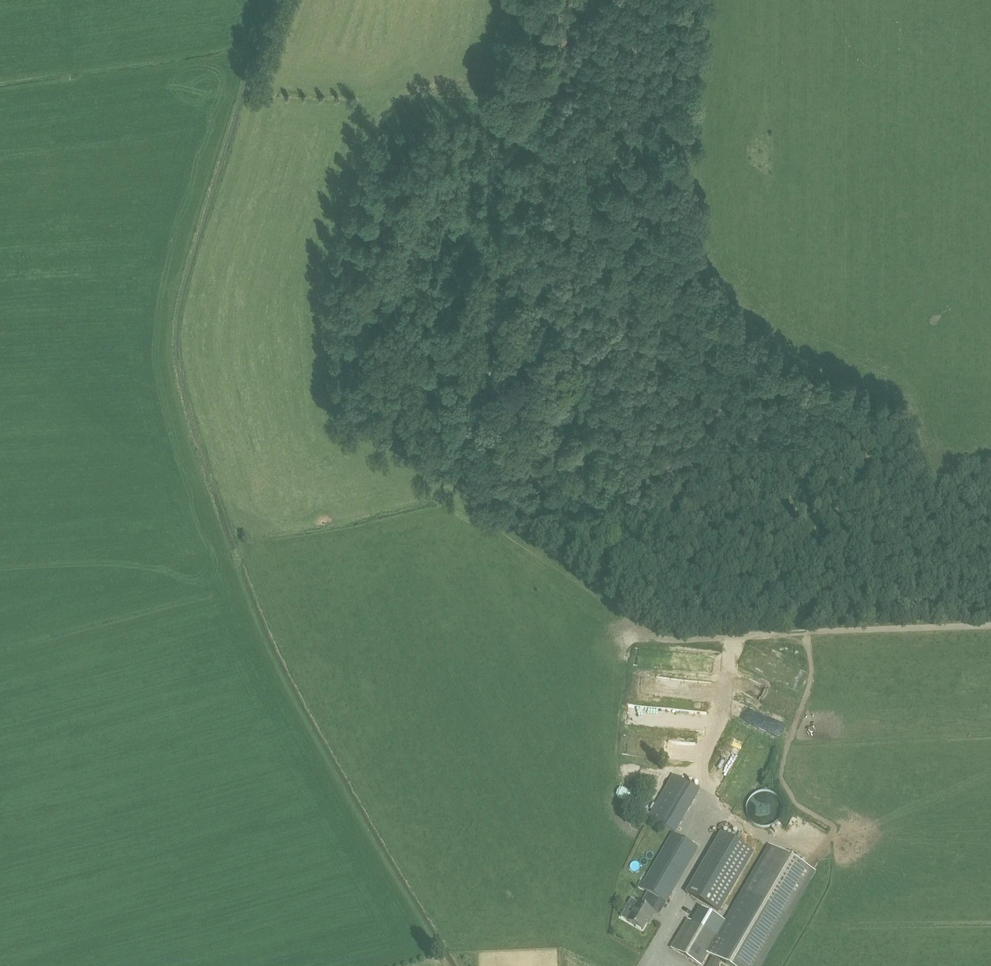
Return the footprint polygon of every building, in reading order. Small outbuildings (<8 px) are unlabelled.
[(757,724),(762,726),(767,717),(762,714),(757,724)] [(717,772),(731,775),(733,769),(719,765),(717,772)] [(647,892),(659,899),(666,903),(699,848),(676,834),(701,790),(673,774),(648,818),(672,832),(672,833),(646,878),(640,888),(647,892)] [(755,825),(759,827),(763,828),(766,827),(770,827),(774,825),(777,823),(779,820),(781,817),(782,813),(782,809),(782,805),(781,802),(779,799),(776,796),(773,794),(770,792),(766,791),(762,792),(758,792),(755,794),(752,796),(749,799),(748,802),(746,806),(746,810),(747,814),(748,817),(750,820),(752,823),(755,825)] [(687,894),(719,912),(754,852),(722,834),(687,894)] [(725,919),(700,904),(688,920),(671,948),(701,965),(708,953),(730,965),(759,965),(814,871),(770,846),(725,919)] [(653,911),(659,899),(647,892),(640,904),(653,911)] [(655,912),(653,911),(640,904),(638,902),(628,921),(643,929),(648,919),(650,920),(655,912)] [(715,965),(717,965),(720,961),(712,956),(708,962),(715,965)]
